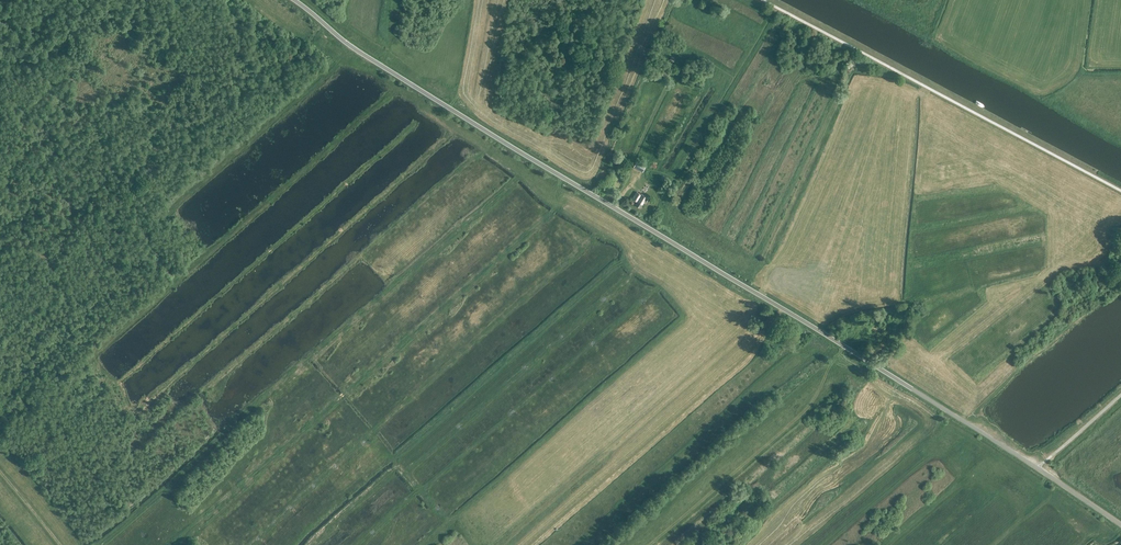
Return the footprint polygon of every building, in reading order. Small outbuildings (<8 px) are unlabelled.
[(637,162),(634,167),(643,172),(646,167),(637,162)] [(633,199),(637,201),(635,205),(640,208),(645,201),(647,202),(649,198),(642,194),(641,195),(637,192),(633,199)]
